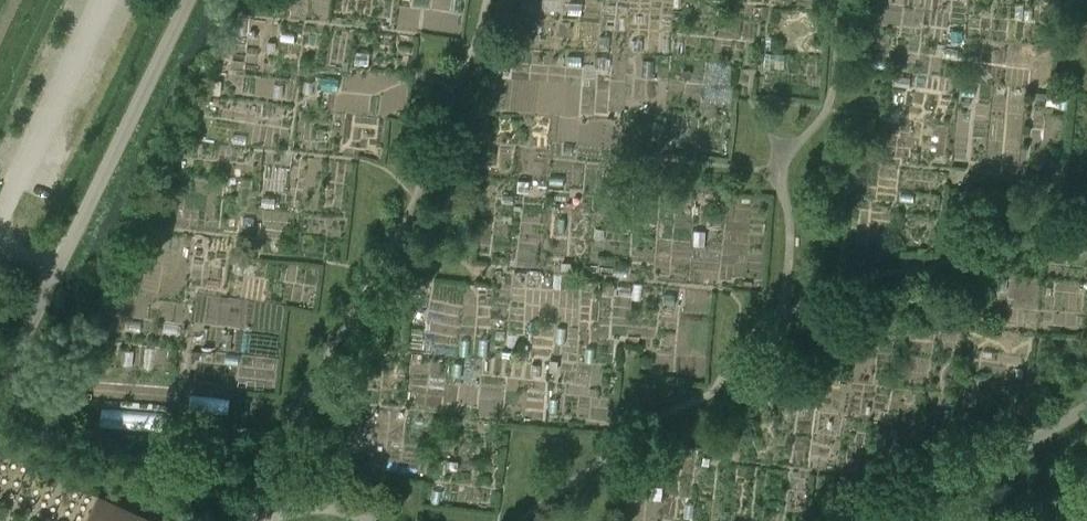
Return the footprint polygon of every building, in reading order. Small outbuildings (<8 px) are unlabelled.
[(76,520),(153,520),(156,515),(87,490),(76,520)]
